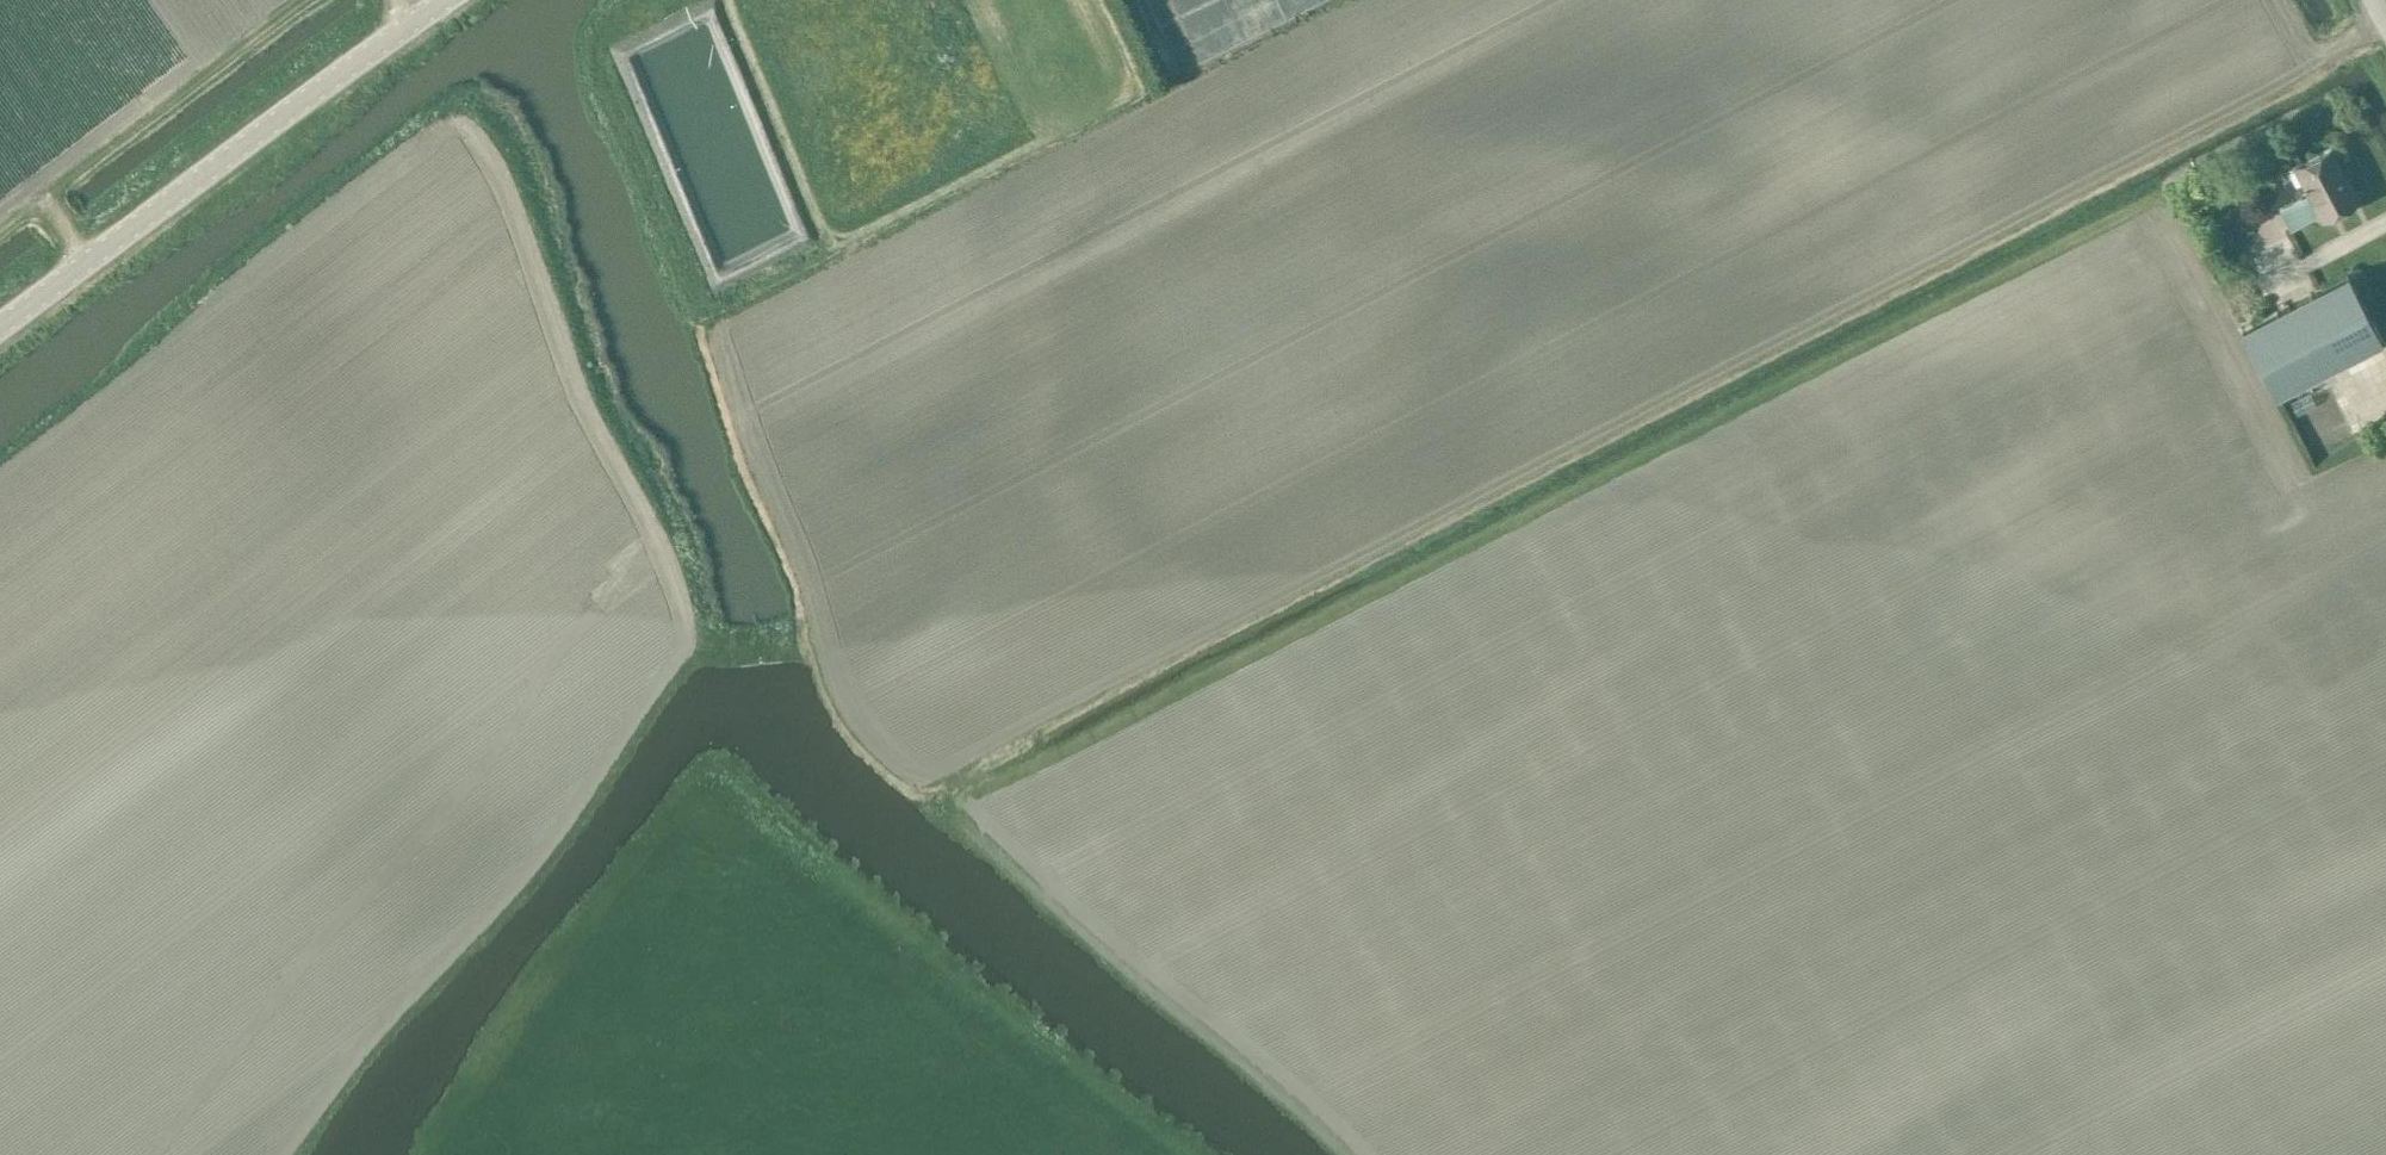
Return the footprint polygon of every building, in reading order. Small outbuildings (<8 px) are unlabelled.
[(2351,184),(2331,146),(2295,164),(2309,192),(2280,207),(2291,228),(2320,212),(2323,217),(2353,202),(2345,187),(2351,184)] [(2349,272),(2241,327),(2275,393),(2383,338),(2349,272)]
